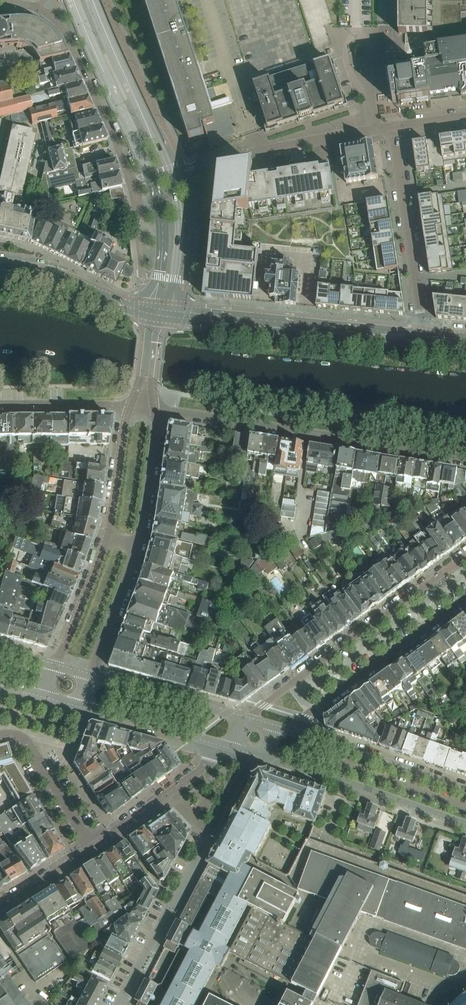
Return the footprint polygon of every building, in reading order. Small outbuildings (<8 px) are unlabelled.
[(179,8),(177,0),(145,0),(182,116),(184,124),(189,139),(205,134),(202,128),(206,127),(216,123),(212,109),(179,8)] [(399,33),(428,33),(428,0),(399,0),(399,33)] [(1,43),(2,42),(3,41),(9,40),(9,45),(16,44),(16,46),(16,47),(19,47),(20,47),(21,47),(23,47),(25,48),(27,48),(28,49),(30,50),(31,51),(32,53),(38,60),(39,61),(66,54),(66,53),(67,53),(63,45),(61,42),(61,41),(60,40),(59,38),(57,35),(55,33),(54,32),(52,30),(50,28),(49,27),(46,25),(43,23),(42,23),(41,25),(37,23),(35,22),(32,21),(29,21),(28,20),(27,20),(24,20),(21,19),(17,19),(16,19),(7,20),(7,24),(1,25),(1,24),(0,24),(0,43),(1,43)] [(423,48),(425,61),(424,61),(425,70),(395,74),(395,77),(390,77),(389,79),(390,85),(393,102),(399,101),(399,103),(431,99),(461,94),(461,95),(465,95),(465,41),(423,48)] [(74,69),(68,55),(67,55),(51,59),(51,61),(42,64),(43,71),(37,73),(38,78),(74,69)] [(263,119),(267,132),(280,128),(279,126),(298,120),(299,121),(316,116),(315,114),(334,108),(335,110),(348,105),(343,92),(342,92),(337,76),(340,75),(338,69),(336,70),(333,60),(320,64),(254,85),(257,94),(256,94),(263,118),(263,119)] [(81,83),(74,69),(38,78),(40,84),(49,82),(51,89),(51,90),(81,83)] [(87,96),(81,83),(51,90),(51,89),(47,90),(49,97),(65,93),(67,100),(67,101),(87,96)] [(4,85),(0,86),(0,102),(12,99),(8,84),(4,85)] [(50,104),(49,97),(47,90),(12,99),(0,102),(0,117),(10,115),(28,111),(51,105),(50,104)] [(93,109),(87,96),(67,101),(67,100),(50,104),(51,105),(28,111),(31,121),(32,124),(93,109)] [(31,121),(28,111),(10,115),(12,124),(19,122),(20,123),(31,121)] [(101,125),(94,112),(68,118),(72,132),(101,125)] [(107,140),(101,126),(101,125),(72,132),(72,133),(71,133),(73,142),(72,143),(73,148),(107,140)] [(35,211),(24,208),(23,212),(11,209),(15,195),(21,197),(36,131),(11,126),(0,176),(0,196),(3,196),(0,206),(0,234),(30,241),(35,211)] [(464,134),(452,136),(455,160),(465,159),(465,150),(464,134)] [(455,160),(452,136),(439,138),(441,148),(443,162),(444,162),(455,160)] [(443,162),(441,148),(434,148),(433,140),(412,143),(417,171),(445,167),(444,162),(443,162)] [(378,177),(373,143),(373,142),(361,144),(361,146),(341,149),(346,182),(378,177)] [(77,168),(72,150),(70,151),(70,149),(71,148),(71,146),(69,146),(68,143),(59,145),(59,147),(51,149),(47,150),(50,161),(45,163),(42,176),(63,173),(77,168)] [(118,172),(114,160),(88,165),(82,167),(84,178),(84,179),(118,172)] [(207,273),(205,296),(254,301),(254,294),(255,285),(258,254),(259,243),(291,246),(293,225),(304,223),(308,248),(318,249),(322,249),(321,258),(318,285),(318,292),(403,300),(402,293),(400,280),(386,282),(374,201),(366,202),(336,207),(334,195),(330,165),(321,167),(252,178),(250,178),(249,195),(221,200),(216,204),(215,204),(212,229),(212,228),(208,273),(207,273)] [(50,190),(74,184),(73,181),(80,180),(79,179),(77,168),(63,173),(42,176),(35,209),(45,211),(47,202),(50,190)] [(121,187),(120,180),(118,172),(84,179),(84,178),(79,179),(80,180),(73,181),(74,184),(75,183),(78,196),(121,187)] [(123,197),(122,189),(110,192),(110,193),(111,198),(112,200),(123,197)] [(418,197),(420,208),(443,205),(442,194),(418,197)] [(374,201),(366,202),(369,216),(390,213),(388,199),(374,201)] [(445,215),(443,205),(420,208),(422,219),(445,215)] [(51,228),(53,223),(45,219),(43,223),(40,222),(42,211),(45,212),(45,211),(35,209),(35,211),(30,241),(42,247),(51,228)] [(370,227),(392,224),(390,213),(369,216),(370,227)] [(447,226),(445,215),(422,219),(423,230),(447,226)] [(65,232),(66,227),(54,221),(53,223),(51,228),(42,247),(54,253),(65,232)] [(372,239),(393,235),(392,224),(370,227),(372,239)] [(448,237),(447,226),(423,230),(425,241),(448,237)] [(78,234),(79,233),(66,227),(65,232),(54,253),(66,259),(76,239),(78,234)] [(109,251),(113,243),(111,239),(107,237),(103,237),(103,238),(102,237),(93,233),(90,240),(91,240),(78,265),(96,275),(108,251),(109,251)] [(91,240),(90,240),(78,234),(76,239),(66,259),(78,265),(91,240)] [(395,247),(393,235),(372,239),(374,250),(395,247)] [(450,248),(448,237),(425,241),(426,251),(450,248)] [(397,258),(395,247),(374,250),(376,262),(397,258)] [(451,259),(450,248),(426,251),(428,262),(451,259)] [(108,251),(96,275),(114,285),(119,275),(127,279),(130,278),(133,272),(132,268),(124,264),(125,262),(113,256),(112,258),(109,256),(111,253),(109,252),(109,251),(108,251)] [(296,305),(299,274),(297,274),(297,269),(289,268),(290,260),(287,260),(286,257),(275,256),(274,263),(273,263),(272,274),(267,273),(266,285),(271,285),(270,297),(275,297),(275,303),(296,305)] [(398,268),(397,258),(376,262),(377,272),(398,268)] [(453,270),(451,259),(428,262),(430,273),(453,270)] [(326,308),(328,286),(318,285),(318,292),(316,307),(326,308)] [(338,309),(340,287),(328,286),(326,308),(338,309)] [(349,310),(351,288),(340,287),(338,309),(349,310)] [(361,311),(363,290),(351,288),(349,310),(361,311)] [(444,298),(433,297),(435,311),(436,318),(449,319),(452,295),(452,296),(453,288),(446,288),(445,288),(444,298)] [(372,312),(374,291),(363,290),(361,311),(372,312)] [(384,313),(386,292),(374,291),(372,312),(384,313)] [(403,300),(402,293),(386,292),(384,313),(405,315),(403,300)] [(463,321),(465,297),(452,296),(452,295),(449,319),(463,321)] [(14,416),(0,417),(0,446),(5,446),(5,470),(15,470),(15,444),(15,436),(14,436),(14,416)] [(32,440),(32,416),(21,416),(14,416),(14,436),(15,436),(18,436),(18,440),(23,440),(23,444),(32,444),(32,440)] [(50,436),(51,416),(32,416),(32,440),(32,444),(33,444),(33,443),(47,443),(47,436),(50,436)] [(68,441),(69,416),(51,416),(50,436),(53,436),(53,441),(68,441)] [(90,444),(90,416),(69,416),(68,441),(68,443),(90,444)] [(108,444),(112,422),(112,418),(112,417),(111,416),(90,416),(90,444),(108,444)] [(197,436),(198,427),(173,423),(172,423),(171,424),(170,424),(170,425),(170,426),(168,441),(191,445),(198,446),(202,446),(203,437),(197,436)] [(246,453),(249,435),(236,433),(233,451),(246,453)] [(259,476),(265,437),(251,435),(247,461),(251,461),(251,466),(247,465),(244,487),(257,489),(259,476)] [(277,449),(279,439),(265,437),(259,476),(260,476),(259,481),(265,481),(265,477),(266,477),(267,471),(274,471),(275,465),(277,449)] [(292,442),(279,439),(277,449),(275,465),(274,471),(274,474),(286,476),(292,442)] [(195,455),(196,450),(191,450),(191,445),(168,441),(165,459),(196,464),(197,455),(195,455)] [(304,444),(292,442),(286,476),(299,478),(304,444)] [(318,470),(322,446),(310,445),(307,464),(314,465),(314,469),(318,470)] [(334,468),(337,449),(322,446),(318,470),(323,470),(324,466),(334,468)] [(352,479),(357,452),(339,449),(333,489),(326,534),(345,529),(346,521),(347,510),(353,479),(352,479)] [(364,483),(369,454),(357,452),(352,479),(353,479),(359,480),(359,482),(364,483)] [(377,483),(381,456),(369,454),(364,483),(370,484),(370,482),(377,483)] [(397,479),(400,459),(381,456),(377,483),(373,505),(380,506),(380,509),(383,510),(382,512),(388,512),(389,507),(390,507),(393,487),(385,485),(386,478),(397,479)] [(199,479),(201,465),(196,464),(165,459),(163,473),(187,476),(192,476),(192,478),(199,479)] [(413,479),(416,462),(400,459),(397,479),(396,484),(412,486),(412,484),(413,480),(413,479)] [(103,484),(105,467),(63,461),(61,472),(69,473),(68,479),(103,484)] [(416,462),(413,479),(413,480),(417,480),(417,482),(420,482),(420,485),(427,487),(431,464),(416,462)] [(427,487),(427,489),(439,491),(440,483),(442,484),(444,467),(431,464),(427,487)] [(461,483),(463,470),(444,467),(442,484),(449,485),(448,489),(453,490),(454,485),(455,486),(461,483)] [(195,483),(186,481),(187,476),(163,473),(161,487),(194,492),(194,491),(195,483)] [(34,475),(29,490),(39,492),(42,476),(34,475)] [(82,492),(77,491),(75,489),(76,482),(64,480),(55,479),(54,485),(57,486),(57,488),(62,489),(61,496),(74,498),(74,495),(76,494),(82,494),(81,499),(99,503),(102,487),(83,484),(82,492)] [(161,487),(159,504),(203,511),(203,508),(204,505),(194,504),(194,500),(197,501),(198,492),(194,491),(194,492),(161,487)] [(332,493),(318,491),(317,497),(331,499),(332,493)] [(56,495),(53,513),(54,513),(58,514),(71,518),(96,522),(99,503),(81,499),(78,499),(78,503),(75,503),(75,505),(73,505),(74,498),(61,496),(56,495)] [(331,499),(317,497),(316,502),(330,505),(331,499)] [(330,505),(316,502),(315,508),(329,511),(330,505)] [(203,511),(159,504),(157,518),(186,524),(186,525),(189,525),(191,516),(202,518),(202,515),(203,511)] [(295,513),(296,507),(294,506),(282,504),(281,511),(295,513)] [(439,509),(436,505),(436,504),(434,505),(426,507),(431,514),(439,509)] [(407,512),(409,505),(406,505),(405,508),(393,506),(391,517),(398,515),(402,514),(407,512)] [(24,507),(21,516),(27,518),(30,509),(24,507)] [(463,507),(455,512),(450,515),(449,515),(448,515),(465,540),(465,511),(463,507)] [(329,511),(315,508),(314,514),(328,516),(329,511)] [(54,513),(49,527),(61,531),(91,541),(96,522),(71,518),(58,514),(54,513)] [(328,516),(314,514),(313,520),(327,522),(328,516)] [(448,515),(444,519),(439,524),(438,523),(437,524),(455,549),(465,540),(448,515)] [(184,532),(186,525),(186,524),(157,518),(154,534),(183,541),(209,546),(211,537),(184,532)] [(381,530),(379,524),(382,523),(381,519),(368,523),(374,532),(381,530)] [(327,522),(313,520),(312,526),(326,528),(327,522)] [(455,549),(437,524),(425,532),(443,557),(455,549)] [(326,528),(312,526),(310,536),(311,536),(325,533),(326,528)] [(413,538),(414,538),(407,528),(404,530),(406,533),(404,534),(409,541),(412,539),(413,541),(404,548),(403,548),(421,573),(432,565),(413,538)] [(84,560),(91,541),(61,531),(58,540),(62,542),(61,546),(45,541),(43,545),(43,546),(84,560)] [(443,557),(425,532),(422,534),(421,533),(414,538),(413,538),(432,565),(443,557)] [(182,543),(183,541),(154,534),(150,549),(183,558),(190,560),(193,545),(182,543)] [(79,575),(84,560),(43,546),(43,545),(15,536),(12,547),(20,551),(20,550),(25,552),(25,553),(32,556),(79,575)] [(324,544),(319,536),(309,543),(314,551),(324,544)] [(280,546),(278,540),(265,538),(263,552),(280,546)] [(12,547),(8,559),(17,563),(20,551),(12,547)] [(421,573),(403,548),(399,552),(393,556),(392,557),(410,581),(421,573)] [(182,564),(183,558),(150,549),(146,564),(146,566),(186,577),(186,576),(188,566),(182,564)] [(262,559),(255,564),(261,573),(264,577),(278,568),(266,552),(260,556),(262,559)] [(410,581),(392,557),(388,559),(384,555),(376,561),(379,566),(380,565),(398,590),(410,581)] [(32,556),(29,568),(36,570),(36,571),(74,586),(78,578),(79,575),(32,556)] [(13,574),(17,563),(8,559),(5,571),(13,574)] [(257,575),(261,573),(255,564),(246,575),(254,587),(259,584),(256,581),(259,579),(257,575)] [(380,565),(379,566),(378,566),(377,566),(368,573),(386,598),(398,590),(380,565)] [(141,581),(173,592),(173,590),(175,583),(183,586),(184,582),(197,585),(199,586),(198,590),(206,592),(208,583),(199,581),(199,580),(186,576),(186,577),(146,566),(141,581)] [(386,598),(368,573),(365,569),(351,579),(350,580),(353,584),(372,609),(386,598)] [(21,580),(22,578),(13,574),(5,571),(0,589),(0,635),(6,637),(12,614),(21,580)] [(74,586),(36,571),(35,574),(32,582),(43,586),(69,597),(74,586)] [(350,580),(351,579),(349,578),(346,580),(350,586),(343,591),(346,595),(361,617),(372,609),(353,584),(350,580)] [(30,614),(33,604),(36,590),(24,587),(26,581),(21,580),(12,614),(6,637),(23,642),(30,614)] [(234,590),(240,583),(231,580),(228,588),(234,590)] [(191,603),(199,605),(201,600),(173,592),(141,581),(135,596),(167,607),(168,604),(170,605),(173,599),(170,598),(171,596),(191,602),(191,603)] [(64,610),(69,597),(43,586),(42,587),(45,587),(43,591),(52,595),(48,604),(64,610)] [(241,596),(236,589),(227,601),(230,605),(241,596)] [(323,597),(330,607),(345,628),(353,622),(336,598),(330,591),(323,597)] [(361,617),(346,595),(343,597),(339,592),(337,593),(337,594),(335,596),(336,598),(353,622),(361,617)] [(191,615),(177,610),(167,607),(135,596),(128,615),(165,628),(169,629),(170,628),(185,633),(191,615)] [(197,617),(211,623),(212,622),(223,607),(201,600),(199,605),(201,606),(197,617)] [(345,628),(330,607),(327,609),(321,601),(316,605),(319,609),(337,634),(345,628)] [(35,645),(39,628),(45,607),(33,604),(30,614),(23,642),(35,645)] [(54,632),(63,611),(64,610),(48,604),(46,604),(45,607),(39,628),(54,632)] [(319,609),(316,605),(311,608),(317,616),(314,618),(314,619),(329,640),(337,634),(319,609)] [(314,619),(314,618),(311,613),(301,621),(305,626),(307,625),(308,627),(304,630),(317,649),(329,640),(314,619)] [(128,615),(124,626),(151,634),(153,628),(157,629),(158,627),(165,629),(165,628),(128,615)] [(464,615),(452,624),(465,643),(465,618),(464,615)] [(291,639),(292,639),(277,618),(265,628),(272,638),(272,639),(292,667),(304,658),(291,639)] [(452,624),(440,633),(458,659),(460,661),(459,661),(461,664),(465,660),(465,658),(460,649),(465,645),(465,643),(452,624)] [(202,648),(151,634),(124,626),(122,631),(119,639),(148,647),(149,645),(178,653),(179,648),(200,654),(202,648)] [(317,649),(304,630),(301,633),(297,627),(289,632),(293,638),(292,639),(291,639),(304,658),(317,649)] [(47,647),(54,632),(39,628),(35,645),(44,648),(47,647)] [(458,659),(440,633),(430,640),(442,657),(441,658),(447,667),(458,659)] [(165,652),(148,647),(119,639),(114,653),(149,663),(150,661),(161,665),(165,652)] [(280,675),(292,667),(272,639),(261,647),(260,648),(280,675)] [(438,660),(441,658),(442,657),(430,640),(415,651),(431,672),(439,666),(441,668),(443,666),(438,660)] [(268,684),(280,675),(262,650),(260,648),(261,647),(257,642),(256,642),(251,646),(259,658),(253,662),(252,663),(268,684)] [(204,693),(213,662),(216,650),(211,648),(209,649),(208,651),(202,649),(202,648),(200,654),(197,661),(187,688),(204,693)] [(431,672),(415,651),(403,659),(418,680),(418,681),(430,698),(433,696),(425,684),(429,681),(425,676),(431,672)] [(173,684),(182,657),(165,652),(161,665),(157,679),(173,684)] [(157,679),(161,665),(150,661),(149,663),(114,653),(109,666),(157,679)] [(248,657),(238,664),(248,678),(258,692),(263,687),(268,684),(252,663),(253,662),(249,656),(248,657)] [(197,661),(182,657),(173,684),(187,688),(197,661)] [(411,686),(418,681),(418,680),(403,659),(391,668),(407,690),(406,691),(410,697),(416,693),(411,686)] [(221,679),(224,665),(213,662),(204,693),(216,696),(221,679)] [(407,690),(391,668),(380,676),(396,698),(406,691),(407,690)] [(396,698),(380,676),(370,684),(386,705),(396,698)] [(248,678),(243,681),(241,681),(234,679),(233,682),(228,700),(241,703),(245,701),(258,692),(248,678)] [(233,682),(221,679),(216,696),(228,700),(233,682)] [(386,705),(370,684),(361,690),(385,724),(386,722),(383,717),(385,716),(383,713),(389,709),(386,705)] [(385,724),(361,690),(350,698),(360,712),(369,724),(374,720),(376,722),(379,720),(380,722),(381,722),(384,727),(385,724)] [(360,712),(350,698),(325,716),(327,727),(337,730),(360,712)] [(405,712),(403,708),(393,712),(395,717),(405,712)] [(430,715),(418,711),(417,715),(428,719),(430,715)] [(369,724),(360,712),(337,730),(378,745),(380,739),(369,724)] [(391,749),(401,721),(403,714),(393,720),(396,723),(393,729),(386,726),(380,745),(391,749)] [(410,734),(409,734),(404,732),(407,723),(401,721),(391,749),(403,753),(410,734)] [(96,743),(102,725),(91,722),(88,724),(83,736),(90,739),(90,740),(92,741),(91,745),(96,746),(96,743)] [(436,765),(444,741),(437,739),(441,725),(437,724),(435,728),(433,736),(434,736),(425,761),(436,765)] [(110,746),(115,729),(102,725),(96,743),(101,744),(99,750),(102,754),(102,753),(103,754),(104,755),(105,752),(106,752),(106,753),(111,764),(118,760),(110,746)] [(414,757),(423,732),(421,732),(419,739),(413,737),(416,729),(412,727),(409,734),(410,734),(403,753),(414,757)] [(126,745),(129,733),(115,729),(110,746),(112,746),(113,745),(122,747),(121,748),(116,752),(120,760),(131,753),(128,749),(129,749),(126,745)] [(434,736),(433,736),(423,732),(414,757),(425,761),(434,736)] [(446,769),(454,746),(453,746),(458,734),(453,732),(449,743),(444,741),(436,765),(446,769)] [(141,745),(143,737),(129,733),(126,745),(129,749),(136,751),(138,745),(141,745)] [(90,739),(83,736),(81,742),(90,745),(91,745),(92,741),(90,740),(90,739)] [(155,749),(164,743),(143,737),(141,745),(138,745),(136,751),(140,752),(142,751),(148,748),(151,752),(155,749)] [(90,745),(81,742),(80,743),(81,743),(73,763),(77,769),(93,759),(96,763),(99,761),(95,755),(89,755),(90,752),(89,750),(90,745)] [(178,764),(165,745),(164,743),(155,749),(159,756),(155,758),(166,774),(178,766),(178,764)] [(2,776),(17,802),(31,793),(13,762),(15,761),(12,752),(9,753),(7,745),(0,747),(0,777),(2,776)] [(458,773),(465,750),(454,746),(446,769),(458,773)] [(166,774),(155,758),(155,759),(151,752),(148,748),(142,751),(140,752),(136,755),(134,752),(133,754),(132,755),(139,766),(146,761),(148,763),(150,762),(151,763),(141,769),(151,784),(158,780),(166,774)] [(465,750),(458,773),(465,776),(465,750)] [(84,779),(104,766),(108,763),(105,757),(103,754),(102,753),(102,754),(104,757),(99,761),(96,763),(93,759),(77,769),(84,779)] [(151,784),(141,769),(131,754),(121,761),(141,792),(151,784)] [(141,792),(121,761),(120,760),(108,768),(129,800),(141,792)] [(87,784),(107,771),(104,766),(84,779),(87,784)] [(284,924),(288,917),(296,902),(296,901),(299,894),(285,887),(247,867),(252,856),(256,857),(272,826),(267,823),(272,814),(267,811),(270,807),(277,804),(285,807),(284,810),(293,814),(293,815),(315,823),(326,790),(305,783),(305,784),(275,773),(275,772),(268,769),(267,768),(252,774),(253,775),(249,782),(250,783),(237,807),(236,807),(231,818),(219,843),(218,842),(207,863),(209,864),(179,921),(177,920),(166,941),(168,941),(164,948),(175,953),(180,945),(186,948),(185,948),(191,951),(163,1004),(195,1004),(216,965),(222,968),(230,952),(287,982),(310,937),(284,924)] [(92,792),(112,778),(107,771),(87,784),(92,792)] [(114,791),(119,788),(112,778),(92,792),(97,799),(112,789),(114,791)] [(128,802),(119,788),(114,791),(112,789),(97,799),(107,814),(110,815),(116,811),(115,811),(128,802)] [(25,825),(43,814),(32,795),(16,805),(4,812),(4,813),(10,820),(17,829),(23,825),(24,826),(25,825)] [(375,815),(378,809),(368,805),(364,816),(360,815),(357,823),(359,824),(357,829),(365,832),(367,827),(375,829),(377,821),(376,821),(378,816),(375,815)] [(174,861),(189,832),(168,809),(145,826),(153,837),(154,839),(159,844),(165,850),(165,851),(174,861)] [(4,813),(0,816),(0,824),(2,826),(10,820),(4,813)] [(53,830),(43,814),(25,825),(35,841),(53,830)] [(414,828),(416,822),(407,819),(403,830),(399,828),(396,837),(413,843),(416,835),(415,834),(417,829),(414,828)] [(10,820),(2,826),(0,828),(0,829),(2,832),(5,836),(17,829),(10,820)] [(38,844),(35,841),(25,825),(24,826),(23,825),(17,829),(5,836),(13,847),(30,870),(45,861),(36,846),(38,844)] [(150,842),(154,839),(153,837),(151,838),(143,827),(135,832),(145,845),(150,842)] [(64,849),(60,842),(53,830),(35,841),(38,844),(39,843),(49,858),(64,849)] [(377,830),(370,849),(378,852),(385,833),(377,830)] [(135,832),(128,837),(142,856),(151,850),(150,850),(153,848),(159,844),(154,839),(150,842),(145,845),(135,832)] [(463,839),(460,850),(456,848),(453,857),(455,857),(454,859),(452,859),(449,867),(460,871),(465,873),(465,840),(463,839)] [(135,855),(125,840),(113,848),(123,863),(128,860),(134,868),(130,871),(133,875),(138,883),(147,877),(132,857),(135,855)] [(5,844),(3,844),(0,846),(0,852),(18,877),(26,872),(5,844)] [(123,863),(113,848),(104,854),(122,882),(133,875),(130,871),(129,871),(123,863)] [(168,872),(174,861),(165,851),(161,853),(157,848),(154,850),(153,848),(150,850),(151,850),(159,860),(168,872)] [(404,849),(401,858),(407,861),(410,851),(404,849)] [(361,912),(372,916),(386,878),(312,851),(298,889),(329,900),(310,937),(340,953),(361,912)] [(0,852),(0,869),(9,882),(18,877),(0,852)] [(118,878),(103,855),(93,862),(105,881),(107,885),(108,884),(108,885),(118,878)] [(168,872),(159,860),(154,863),(150,858),(148,860),(147,858),(145,860),(160,880),(163,880),(168,872)] [(93,862),(82,868),(94,887),(95,888),(98,893),(101,897),(105,903),(110,911),(107,913),(96,920),(97,922),(102,930),(102,931),(115,923),(116,922),(114,918),(124,910),(119,902),(115,896),(112,891),(108,885),(108,884),(107,885),(105,881),(93,862)] [(9,882),(0,869),(0,888),(9,882)] [(93,891),(80,869),(69,876),(80,892),(83,897),(93,891)] [(458,879),(463,881),(465,873),(460,871),(458,879)] [(80,892),(69,876),(65,879),(59,883),(54,886),(53,886),(69,913),(72,911),(69,907),(74,904),(71,899),(76,896),(76,895),(80,892)] [(158,891),(147,877),(138,883),(143,889),(152,901),(158,891)] [(386,878),(372,916),(384,920),(383,920),(465,950),(465,906),(397,882),(386,878)] [(86,942),(52,887),(30,900),(42,916),(49,926),(57,938),(56,939),(66,954),(67,953),(76,966),(89,948),(92,944),(88,941),(86,942)] [(152,901),(143,889),(136,903),(137,907),(147,912),(152,901)] [(107,913),(96,896),(93,891),(83,897),(85,900),(84,901),(87,905),(96,920),(107,913)] [(137,907),(136,903),(131,895),(119,902),(124,910),(127,916),(141,923),(147,912),(137,907)] [(40,918),(42,916),(30,900),(0,921),(0,930),(1,932),(36,982),(56,968),(60,966),(67,961),(51,937),(52,937),(40,918)] [(96,920),(87,905),(79,910),(84,918),(76,923),(82,932),(90,926),(90,927),(93,925),(97,922),(96,920)] [(132,940),(141,923),(127,916),(125,915),(116,923),(116,922),(115,923),(119,933),(132,940)] [(97,922),(93,925),(97,933),(102,930),(97,922)] [(370,938),(369,940),(370,942),(370,944),(371,945),(373,947),(374,948),(381,950),(380,953),(447,977),(448,975),(450,975),(452,976),(454,975),(456,974),(458,973),(459,972),(460,970),(460,968),(460,966),(459,964),(458,962),(456,961),(455,960),(453,960),(454,956),(388,932),(386,935),(380,932),(378,932),(376,932),(374,933),(373,934),(371,935),(370,936),(370,938)] [(122,959),(129,945),(116,937),(111,934),(108,939),(106,937),(103,942),(97,938),(94,944),(96,946),(103,949),(122,959)] [(318,996),(340,953),(310,937),(287,982),(292,984),(292,983),(307,991),(318,996)] [(0,942),(0,957),(4,962),(4,961),(8,958),(6,956),(9,954),(0,942)] [(116,970),(122,959),(103,949),(99,956),(92,952),(91,954),(93,955),(91,958),(116,970)] [(116,970),(91,958),(86,955),(83,959),(79,965),(84,967),(86,965),(84,964),(86,961),(95,965),(91,972),(109,981),(116,970)] [(7,973),(12,969),(9,966),(1,972),(0,970),(0,978),(7,973)] [(102,995),(107,985),(91,976),(89,981),(80,976),(82,972),(76,968),(69,978),(74,981),(78,983),(85,986),(102,995)] [(372,970),(358,1004),(425,1004),(400,995),(405,983),(372,970)] [(7,973),(0,978),(0,985),(10,978),(7,973)] [(14,982),(10,978),(0,985),(4,990),(14,982)] [(159,986),(148,980),(146,979),(135,1000),(139,1002),(137,1004),(149,1004),(159,986)] [(17,987),(14,982),(4,990),(7,994),(7,995),(17,987)] [(97,1004),(102,995),(85,986),(78,983),(75,987),(78,989),(83,991),(81,996),(97,1004)] [(20,991),(17,987),(7,995),(10,999),(20,991)] [(24,996),(20,991),(10,999),(14,1004),(24,996)] [(81,996),(78,1001),(71,997),(60,991),(57,995),(69,1001),(68,1001),(75,1004),(96,1004),(97,1004),(81,996)] [(318,996),(307,991),(303,999),(288,991),(281,1004),(313,1004),(318,996)] [(7,995),(7,994),(1,998),(0,999),(0,1004),(14,1004),(10,999),(7,995)] [(463,997),(459,1001),(455,1004),(454,1004),(465,1004),(465,995),(463,997)] [(24,996),(14,1004),(22,1004),(27,1001),(24,996)] [(210,996),(206,1004),(227,1004),(210,996)]
